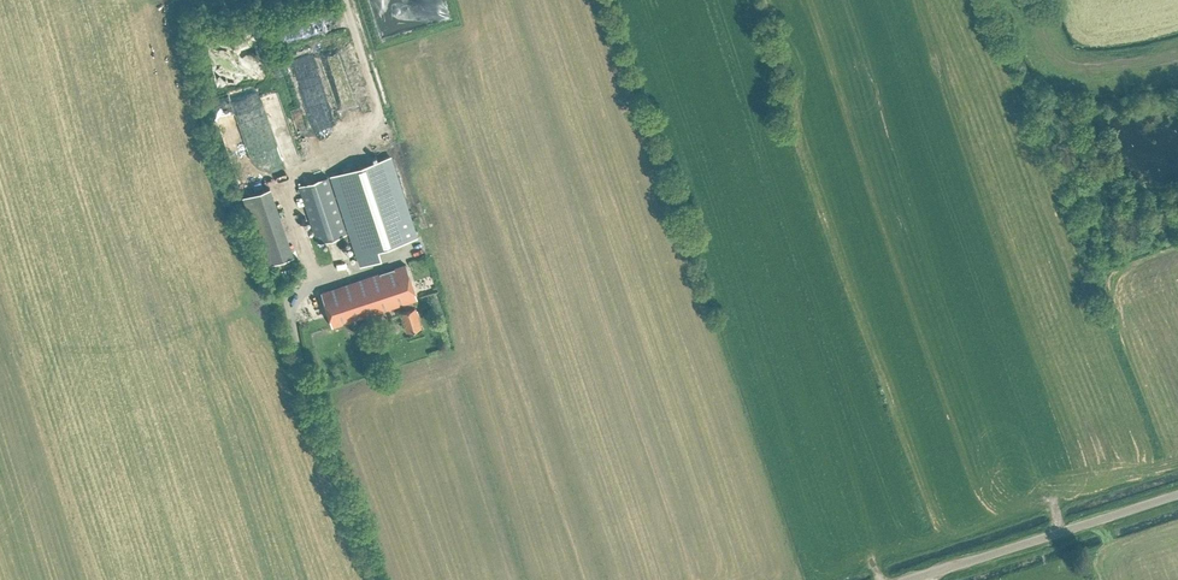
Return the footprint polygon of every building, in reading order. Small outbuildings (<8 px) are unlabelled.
[(412,4),(416,16),(422,14),(417,2),(412,4)] [(428,40),(428,28),(418,28),(419,41),(428,40)] [(313,106),(330,103),(325,81),(320,82),(314,51),(300,54),(306,83),(309,82),(313,106)] [(298,144),(282,85),(266,89),(273,115),(279,114),(288,146),(298,144)] [(363,96),(342,102),(344,108),(365,101),(363,96)] [(336,113),(342,111),(339,99),(332,101),(336,113)] [(416,235),(389,155),(329,175),(359,265),(381,258),(378,248),(416,235)] [(318,242),(347,233),(329,175),(300,184),(318,242)] [(272,257),(293,251),(274,182),(253,187),(272,257)] [(405,263),(319,291),(331,326),(402,302),(404,309),(399,310),(406,330),(420,325),(414,305),(413,306),(411,299),(416,298),(405,263)]
